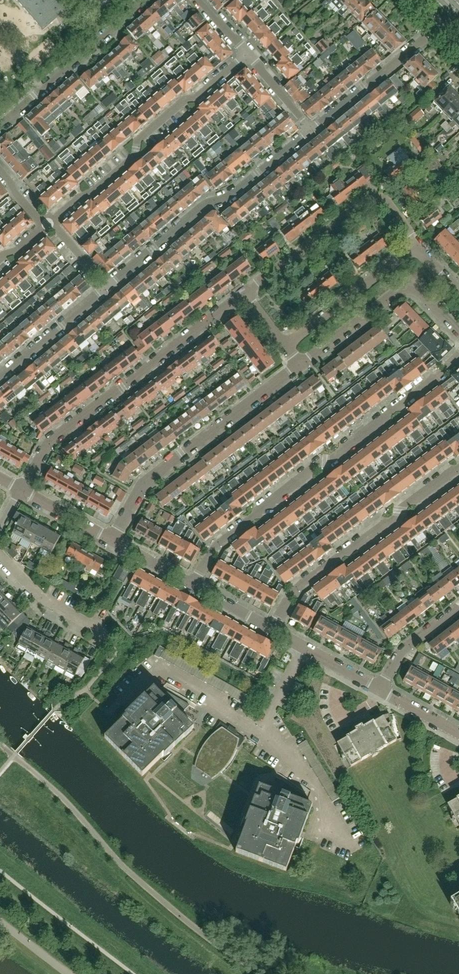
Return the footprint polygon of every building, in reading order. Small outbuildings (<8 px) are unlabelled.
[(59,0),(16,0),(43,31),(67,9),(59,0)] [(171,0),(161,0),(159,2),(169,13),(173,9),(175,12),(179,9),(171,0)] [(179,9),(181,11),(184,8),(180,3),(183,0),(171,0),(179,9)] [(230,1),(229,0),(212,0),(209,3),(217,12),(223,7),(230,1)] [(223,7),(225,9),(236,0),(231,0),(230,1),(223,7)] [(250,1),(249,0),(243,0),(239,3),(237,0),(236,0),(225,9),(232,16),(250,1)] [(321,4),(324,8),(330,2),(333,0),(325,0),(321,4)] [(349,0),(333,0),(330,2),(338,11),(349,0)] [(365,2),(364,1),(364,0),(349,0),(338,11),(337,12),(340,16),(348,10),(352,14),(365,2)] [(249,14),(252,11),(253,10),(250,7),(253,4),(250,1),(232,16),(238,24),(241,21),(249,14)] [(169,13),(159,2),(151,9),(165,25),(167,27),(171,24),(164,17),(169,13)] [(361,23),(374,11),(369,6),(369,4),(368,2),(366,2),(365,2),(352,14),(361,23)] [(284,8),(290,14),(293,11),(288,5),(284,8)] [(247,28),(265,12),(262,8),(255,15),(252,11),(249,14),(241,21),(247,28)] [(165,25),(151,9),(143,16),(152,27),(157,23),(161,28),(165,25)] [(187,11),(184,14),(189,19),(192,16),(187,11)] [(268,16),(265,12),(247,28),(253,35),(264,26),(261,22),(268,16)] [(372,34),(385,22),(381,18),(381,16),(378,13),(376,13),(375,12),(362,24),(372,34)] [(184,25),(187,29),(190,27),(196,34),(207,24),(198,13),(187,23),(186,23),(184,25)] [(184,14),(181,17),(185,22),(189,19),(184,14)] [(147,37),(150,34),(148,31),(152,27),(143,16),(142,16),(143,16),(135,23),(147,37)] [(259,43),(278,27),(274,23),(271,26),(268,22),(264,26),(253,35),(259,43)] [(381,44),(395,32),(390,27),(390,25),(387,22),(386,22),(385,22),(372,34),(381,44)] [(147,37),(135,23),(127,30),(136,41),(141,37),(143,40),(147,37)] [(305,32),(309,28),(304,23),(300,27),(305,32)] [(31,45),(43,37),(34,24),(29,27),(32,32),(25,37),(31,45)] [(176,30),(171,24),(167,27),(172,33),(176,30)] [(194,35),(201,43),(214,32),(207,24),(196,34),(194,35)] [(168,36),(172,33),(167,27),(163,31),(168,36)] [(277,40),(273,36),(281,30),(278,27),(259,43),(265,50),(277,40)] [(363,44),(354,32),(352,31),(345,36),(346,38),(349,41),(356,50),(363,44)] [(205,52),(220,39),(214,32),(201,43),(197,46),(200,49),(201,48),(205,52)] [(406,43),(400,37),(400,35),(397,32),(395,32),(381,44),(391,54),(406,43)] [(201,43),(194,35),(183,45),(182,46),(187,52),(196,45),(197,46),(201,43)] [(344,45),(349,41),(346,38),(345,36),(341,39),(340,40),(344,45)] [(120,44),(121,45),(132,57),(136,54),(133,52),(138,48),(128,37),(120,44)] [(272,57),(290,41),(287,37),(280,43),(277,40),(265,50),(266,50),(272,57)] [(213,57),(226,46),(220,39),(205,52),(208,55),(206,57),(209,60),(213,57)] [(287,57),(293,51),(290,47),(293,44),(290,41),(272,57),(278,64),(286,57),(287,57)] [(316,46),(323,54),(327,51),(320,42),(316,46)] [(132,57),(121,45),(113,52),(123,63),(128,59),(130,61),(133,58),(132,57)] [(335,45),(328,51),(331,55),(338,49),(335,45)] [(214,69),(232,53),(226,46),(213,57),(216,61),(211,66),(214,69)] [(211,66),(204,58),(201,61),(192,50),(188,54),(191,57),(190,57),(206,75),(214,69),(211,66)] [(381,63),(371,50),(362,57),(372,70),(381,63)] [(157,65),(166,58),(165,57),(160,52),(160,51),(151,59),(157,65)] [(322,62),(331,55),(328,51),(322,56),(319,58),(322,62)] [(123,63),(113,52),(105,59),(121,76),(118,72),(121,70),(118,67),(123,63)] [(282,74),(300,58),(297,54),(289,60),(287,57),(286,57),(278,64),(275,66),(282,74)] [(414,78),(428,66),(427,65),(427,63),(424,60),(423,61),(418,56),(404,68),(414,78)] [(206,75),(190,57),(187,60),(193,67),(190,70),(199,81),(205,77),(206,75)] [(372,70),(362,57),(353,64),(363,77),(372,70)] [(299,71),(296,68),(303,62),(300,58),(282,74),(288,81),(299,71)] [(324,64),(322,62),(319,58),(313,64),(317,69),(324,64)] [(121,76),(105,59),(97,66),(107,77),(112,73),(117,79),(121,76)] [(148,59),(140,66),(143,68),(147,74),(151,71),(150,70),(155,66),(148,59)] [(363,77),(353,64),(344,72),(355,84),(363,77)] [(107,77),(97,66),(90,73),(89,73),(100,85),(101,87),(104,84),(102,81),(107,77)] [(199,81),(190,70),(186,73),(180,66),(176,69),(192,88),(194,86),(199,81)] [(437,86),(432,81),(437,76),(433,71),(433,69),(430,66),(429,67),(428,66),(414,78),(415,79),(413,80),(419,87),(417,88),(420,91),(416,94),(422,100),(427,95),(429,93),(437,86)] [(147,74),(143,68),(139,72),(144,77),(147,74)] [(239,87),(252,76),(245,68),(227,84),(229,87),(235,82),(239,87)] [(192,88),(176,69),(173,72),(179,79),(176,82),(174,80),(173,80),(183,91),(185,94),(191,88),(192,88)] [(101,87),(100,85),(89,73),(90,73),(89,71),(80,79),(90,90),(94,86),(98,90),(101,87)] [(355,84),(344,72),(336,79),(346,91),(355,84)] [(405,88),(395,75),(389,79),(401,93),(405,88)] [(78,97),(77,97),(81,101),(89,93),(74,76),(66,83),(78,97)] [(170,83),(163,76),(160,79),(176,97),(183,91),(173,80),(170,83)] [(245,94),(258,83),(252,76),(239,87),(235,90),(238,94),(242,90),(245,94)] [(291,97),(301,88),(303,86),(296,77),(284,88),(291,97)] [(346,91),(336,79),(332,82),(328,78),(324,81),(327,85),(327,86),(337,98),(346,91)] [(176,97),(160,79),(156,82),(162,90),(159,93),(168,104),(174,99),(176,97)] [(398,93),(388,80),(379,87),(389,100),(398,93)] [(329,105),(318,93),(309,81),(307,83),(303,86),(301,88),(310,97),(308,98),(310,100),(320,112),(329,105)] [(77,97),(78,97),(66,83),(58,90),(67,101),(72,97),(74,100),(77,97)] [(252,101),(264,90),(258,83),(245,94),(249,98),(245,102),(248,105),(252,101)] [(236,95),(229,87),(227,84),(219,90),(235,109),(238,112),(241,109),(232,98),(236,95)] [(337,98),(327,86),(318,93),(329,105),(337,98)] [(389,100),(379,87),(370,95),(388,117),(393,114),(385,103),(389,100)] [(168,104),(159,93),(156,96),(149,88),(145,91),(161,110),(163,108),(168,104)] [(310,97),(301,88),(291,97),(301,107),(311,120),(320,112),(310,100),(308,98),(310,97)] [(439,106),(444,111),(458,96),(453,90),(451,92),(448,88),(444,92),(443,92),(439,97),(433,103),(437,107),(439,106)] [(71,106),(67,101),(58,90),(50,97),(63,113),(71,106)] [(235,109),(219,90),(212,97),(222,108),(225,105),(231,112),(235,109)] [(258,108),(271,98),(264,90),(252,101),(258,108)] [(161,110),(145,91),(142,94),(148,102),(145,105),(154,116),(160,111),(161,110)] [(113,93),(109,96),(114,102),(118,99),(113,93)] [(388,117),(370,95),(361,102),(371,114),(377,110),(385,120),(388,117)] [(114,102),(109,96),(101,103),(106,109),(114,102)] [(398,99),(404,106),(407,102),(402,96),(398,99)] [(458,96),(444,111),(449,116),(448,118),(451,122),(458,115),(458,96)] [(63,113),(50,97),(41,104),(42,104),(55,120),(63,113)] [(222,108),(212,97),(205,103),(221,121),(224,118),(218,111),(222,108)] [(154,116),(145,105),(141,108),(135,101),(131,104),(137,111),(147,122),(149,120),(154,116)] [(295,125),(284,113),(281,109),(276,113),(266,102),(263,105),(269,113),(273,117),(275,120),(286,133),(295,125)] [(361,102),(352,109),(367,127),(372,124),(366,118),(371,114),(361,102)] [(221,121),(205,103),(198,109),(200,111),(207,120),(211,117),(217,124),(221,121)] [(42,104),(34,111),(50,130),(51,130),(48,126),(55,120),(42,104)] [(269,113),(263,105),(260,107),(266,115),(269,113)] [(137,111),(134,114),(128,106),(124,110),(140,128),(147,122),(137,111)] [(428,114),(433,109),(430,106),(425,110),(428,114)] [(408,126),(422,113),(417,108),(403,122),(408,126)] [(367,127),(352,109),(344,116),(354,128),(359,124),(364,130),(367,127)] [(140,128),(124,110),(120,113),(127,120),(123,123),(133,134),(140,128)] [(34,111),(26,118),(42,137),(50,130),(34,111)] [(209,122),(207,120),(200,111),(193,117),(208,136),(212,133),(206,125),(209,122)] [(285,133),(286,133),(275,120),(273,117),(269,113),(266,115),(265,116),(271,124),(267,127),(277,140),(285,133)] [(449,125),(444,129),(447,133),(455,125),(456,126),(457,125),(458,127),(458,115),(451,122),(449,125)] [(133,134),(123,123),(117,116),(113,119),(119,126),(116,129),(126,141),(133,134)] [(255,122),(250,116),(245,119),(250,125),(255,122)] [(354,128),(344,116),(335,123),(345,135),(354,128)] [(208,136),(193,117),(185,123),(195,134),(198,131),(205,139),(208,136)] [(81,133),(89,126),(87,123),(82,127),(80,125),(81,124),(77,120),(73,123),(76,128),(81,133)] [(195,134),(185,123),(178,129),(194,148),(197,145),(191,137),(195,134)] [(222,123),(218,127),(223,133),(227,129),(225,126),(222,123)] [(345,135),(335,123),(326,130),(336,142),(342,138),(350,149),(354,146),(345,135)] [(126,141),(116,129),(112,132),(106,125),(103,128),(118,147),(126,141)] [(258,134),(268,147),(277,140),(267,127),(258,134)] [(71,141),(81,133),(76,128),(68,135),(70,137),(69,138),(71,141)] [(118,147),(103,128),(99,131),(105,138),(102,141),(102,142),(111,153),(118,147)] [(38,137),(33,132),(31,129),(26,133),(29,137),(33,142),(38,137)] [(194,148),(178,129),(171,135),(181,146),(184,144),(190,151),(194,148)] [(228,134),(234,140),(239,136),(234,129),(228,134)] [(336,142),(326,130),(317,137),(336,160),(340,156),(331,147),(336,142)] [(13,143),(9,138),(12,136),(9,133),(0,140),(0,155),(11,145),(13,143)] [(111,153),(102,142),(102,141),(96,134),(92,137),(98,145),(94,148),(104,158),(111,153)] [(238,146),(234,140),(228,134),(224,137),(234,149),(238,146)] [(258,134),(249,141),(259,154),(268,147),(258,134)] [(181,146),(171,135),(164,141),(164,142),(180,160),(183,157),(177,149),(181,146)] [(425,151),(413,135),(409,139),(421,155),(425,151)] [(63,137),(59,141),(63,146),(67,143),(63,137)] [(336,160),(317,137),(309,144),(319,157),(324,152),(332,162),(336,160)] [(45,146),(42,142),(38,138),(32,143),(39,151),(40,150),(45,146)] [(55,153),(63,146),(59,141),(55,144),(52,141),(48,144),(55,153)] [(170,156),(173,153),(179,160),(180,160),(164,142),(164,141),(157,147),(173,166),(176,163),(170,156)] [(259,154),(249,141),(240,148),(251,161),(259,154)] [(104,158),(94,148),(91,151),(85,143),(81,146),(97,165),(104,158)] [(218,143),(211,149),(214,153),(221,147),(218,143)] [(26,148),(23,144),(16,151),(11,145),(0,155),(7,163),(18,154),(19,154),(26,148)] [(319,157),(309,144),(300,151),(310,164),(319,157)] [(438,153),(444,147),(440,144),(434,149),(438,153)] [(55,156),(48,148),(45,146),(40,150),(49,161),(55,156)] [(97,165),(81,146),(78,149),(84,157),(80,160),(89,171),(97,165)] [(173,166),(157,147),(149,153),(159,165),(163,162),(169,169),(173,166)] [(251,161),(240,148),(231,156),(242,168),(250,161),(251,161)] [(218,157),(214,153),(211,149),(207,152),(214,160),(218,157)] [(406,172),(412,167),(405,158),(399,149),(388,157),(394,165),(384,172),(392,183),(407,172),(406,172)] [(310,164),(300,151),(291,158),(301,171),(310,164)] [(159,165),(149,153),(142,159),(152,171),(155,168),(161,175),(165,172),(159,165)] [(22,158),(19,154),(18,154),(7,163),(15,172),(28,160),(25,156),(22,158)] [(89,171),(80,160),(77,163),(71,155),(67,159),(82,177),(89,171)] [(242,168),(231,156),(223,163),(233,175),(242,168)] [(233,175),(223,163),(218,157),(214,161),(218,166),(214,170),(224,182),(233,175)] [(28,160),(15,172),(22,180),(33,171),(38,166),(31,158),(28,160)] [(301,171),(291,158),(283,166),(301,188),(304,186),(296,175),(301,171)] [(82,177),(67,159),(63,161),(70,169),(66,172),(68,174),(77,185),(75,183),(82,177)] [(152,171),(142,159),(135,165),(151,184),(154,181),(148,174),(152,171)] [(203,169),(205,168),(198,159),(193,163),(200,172),(203,169)] [(436,159),(422,170),(426,176),(433,171),(438,170),(442,167),(436,159)] [(59,169),(55,164),(53,161),(48,165),(51,168),(54,173),(58,170),(59,169)] [(312,167),(318,173),(321,171),(315,164),(312,167)] [(366,183),(365,182),(373,175),(365,164),(356,171),(358,173),(344,184),(352,194),(366,183)] [(151,184),(135,165),(128,172),(138,183),(141,180),(147,187),(151,184)] [(301,188),(283,166),(274,173),(284,185),(285,184),(285,185),(290,181),(291,183),(298,191),(301,188)] [(215,190),(224,182),(214,170),(208,175),(203,169),(200,172),(202,174),(212,186),(215,190)] [(77,185),(68,174),(64,177),(58,170),(54,173),(70,191),(77,185)] [(212,186),(202,174),(194,180),(185,170),(182,173),(187,179),(191,183),(201,196),(210,188),(212,186)] [(138,183),(128,172),(121,178),(131,189),(134,186),(140,193),(144,190),(138,183)] [(70,191),(54,173),(51,176),(57,183),(53,186),(63,198),(70,191)] [(187,179),(182,173),(178,176),(184,182),(187,179)] [(284,185),(274,173),(265,180),(275,192),(279,196),(282,193),(279,189),(284,185)] [(131,189),(121,178),(114,184),(130,202),(133,199),(127,192),(131,189)] [(352,194),(344,184),(340,178),(330,186),(334,191),(326,198),(334,208),(352,194)] [(275,192),(265,180),(256,187),(266,199),(272,195),(275,192)] [(63,198),(53,186),(50,189),(44,182),(40,185),(55,204),(63,198)] [(201,196),(191,183),(182,191),(192,203),(201,196)] [(130,202),(114,184),(107,190),(116,201),(120,198),(126,206),(130,202)] [(55,204),(40,185),(37,188),(43,195),(39,199),(48,210),(55,204)] [(421,200),(411,185),(400,193),(411,208),(421,200)] [(458,194),(458,191),(454,186),(444,193),(450,201),(458,194)] [(175,217),(184,210),(174,198),(171,195),(168,191),(165,187),(161,190),(170,201),(165,205),(175,217)] [(266,199),(256,187),(248,194),(258,206),(266,199)] [(116,201),(107,190),(100,196),(115,215),(117,217),(120,220),(124,216),(122,213),(121,214),(113,204),(116,201)] [(182,191),(174,198),(184,210),(192,203),(182,191)] [(258,206),(248,194),(239,201),(249,213),(255,209),(258,213),(261,211),(260,209),(258,206)] [(439,204),(444,200),(439,195),(434,199),(439,204)] [(115,215),(100,196),(93,202),(91,200),(90,200),(102,213),(105,211),(112,218),(115,215)] [(175,217),(165,205),(160,209),(151,199),(148,202),(167,224),(175,217)] [(102,213),(90,200),(83,206),(99,224),(102,222),(96,214),(100,211),(102,214),(102,213)] [(249,213),(239,201),(230,208),(240,220),(249,213)] [(167,224),(148,202),(150,205),(146,208),(153,216),(148,219),(158,231),(167,224)] [(278,214),(287,207),(284,203),(275,211),(278,214)] [(33,223),(24,212),(23,212),(17,205),(10,211),(26,229),(33,223)] [(324,215),(316,205),(307,212),(303,207),(294,213),(296,215),(295,216),(306,230),(324,215)] [(99,224),(83,206),(76,212),(86,223),(89,221),(95,228),(99,224)] [(427,228),(441,217),(433,207),(419,218),(427,228)] [(240,220),(230,208),(221,215),(231,228),(240,220)] [(26,229),(10,211),(6,215),(12,222),(9,224),(19,236),(24,231),(26,229)] [(82,227),(86,223),(76,212),(69,218),(86,237),(89,234),(89,233),(88,234),(82,227)] [(139,219),(134,212),(131,215),(136,221),(139,219)] [(222,231),(227,227),(216,213),(212,212),(205,218),(215,231),(218,234),(222,231)] [(326,218),(323,221),(325,224),(328,221),(333,218),(329,212),(328,212),(326,214),(328,216),(326,218)] [(141,246),(150,239),(140,226),(139,227),(135,222),(136,221),(131,215),(130,216),(126,220),(135,231),(131,233),(141,246)] [(291,240),(306,230),(295,216),(287,222),(289,226),(284,230),(291,240)] [(86,237),(69,218),(61,225),(71,236),(75,233),(81,240),(80,241),(81,242),(86,237)] [(215,231),(205,218),(197,226),(207,238),(215,231)] [(158,231),(148,219),(140,226),(150,239),(158,231)] [(449,227),(453,232),(458,227),(458,221),(458,220),(449,227)] [(9,224),(5,228),(0,222),(0,228),(11,242),(13,241),(19,236),(9,224)] [(118,235),(123,231),(119,226),(113,230),(118,235)] [(207,238),(197,226),(188,233),(198,245),(207,238)] [(0,228),(0,243),(4,248),(9,243),(11,242),(0,228)] [(239,237),(233,230),(226,236),(222,231),(218,234),(222,239),(228,246),(239,237)] [(443,250),(453,240),(445,231),(434,242),(443,250)] [(243,243),(252,235),(249,232),(240,239),(243,243)] [(141,246),(131,233),(123,241),(133,253),(141,246)] [(198,245),(188,233),(179,240),(190,252),(198,245)] [(90,255),(99,248),(96,243),(101,239),(97,235),(82,247),(89,255),(90,255)] [(371,256),(386,246),(377,235),(363,246),(371,256)] [(55,249),(48,240),(46,238),(39,244),(54,262),(58,267),(60,270),(65,266),(62,263),(61,264),(52,252),(55,249)] [(190,252),(179,240),(171,247),(172,249),(181,259),(190,252)] [(264,261),(278,250),(270,240),(256,251),(264,261)] [(458,251),(458,246),(453,240),(443,250),(451,259),(458,251)] [(133,253),(123,241),(114,248),(124,260),(133,253)] [(54,262),(39,244),(32,250),(41,261),(44,258),(51,266),(54,262)] [(357,267),(371,256),(363,246),(349,257),(357,267)] [(116,267),(105,255),(99,248),(90,255),(104,273),(108,274),(116,267)] [(124,260),(114,248),(105,255),(116,267),(124,260)] [(181,259),(172,249),(163,256),(173,269),(182,261),(181,259)] [(41,261),(32,250),(24,256),(40,275),(43,272),(37,265),(41,261)] [(214,251),(208,256),(211,260),(217,254),(214,251)] [(40,275),(24,256),(17,263),(27,273),(30,271),(36,278),(40,275)] [(173,269),(163,256),(154,263),(164,276),(173,269)] [(244,272),(250,268),(243,258),(233,266),(242,277),(246,274),(244,272)] [(29,276),(27,274),(27,273),(17,263),(19,266),(12,271),(28,289),(31,287),(25,279),(29,276)] [(164,276),(154,263),(146,271),(156,283),(164,276)] [(66,276),(74,270),(71,265),(63,272),(66,276)] [(242,277),(233,266),(224,273),(231,282),(237,278),(238,280),(242,277)] [(28,289),(12,271),(5,277),(14,288),(17,285),(24,293),(28,289)] [(156,283),(146,271),(137,278),(147,290),(156,283)] [(225,287),(231,282),(224,273),(214,280),(223,292),(227,289),(225,287)] [(321,294),(336,283),(328,273),(314,284),(321,294)] [(36,278),(35,278),(39,283),(43,279),(44,279),(40,275),(36,278)] [(90,288),(88,285),(80,276),(71,283),(82,295),(90,288)] [(5,277),(0,282),(0,286),(13,301),(17,299),(10,292),(14,288),(5,277)] [(172,283),(176,288),(183,281),(180,277),(172,283)] [(142,294),(147,290),(137,278),(129,285),(139,297),(142,294)] [(48,291),(57,284),(54,280),(45,287),(48,291)] [(223,292),(214,280),(205,288),(212,297),(218,292),(220,295),(223,292)] [(82,295),(71,283),(63,290),(73,303),(82,295)] [(307,305),(321,294),(314,284),(299,295),(307,305)] [(139,297),(129,285),(120,292),(130,304),(139,297)] [(0,286),(0,300),(3,298),(9,305),(13,301),(0,286)] [(169,286),(163,291),(166,295),(172,290),(169,286)] [(45,288),(37,295),(40,299),(46,295),(45,294),(48,292),(45,288)] [(206,301),(212,297),(205,288),(195,295),(204,306),(208,304),(206,301)] [(73,303),(63,290),(54,298),(64,310),(73,303)] [(166,295),(163,291),(154,298),(158,302),(166,295)] [(122,311),(130,304),(120,292),(111,299),(121,312),(122,311)] [(204,306),(195,295),(186,302),(193,311),(199,307),(201,309),(204,306)] [(56,317),(64,310),(54,298),(45,305),(56,317)] [(121,312),(111,299),(103,306),(113,319),(121,312)] [(144,310),(147,308),(141,300),(138,302),(144,310)] [(22,313),(31,305),(28,302),(19,309),(22,313)] [(187,316),(193,311),(186,302),(176,309),(185,321),(189,318),(187,316)] [(402,321),(412,311),(405,304),(402,307),(401,305),(393,312),(402,321)] [(56,317),(45,305),(37,312),(47,324),(56,317)] [(113,319),(103,306),(94,314),(104,326),(113,319)] [(13,320),(22,313),(19,309),(10,316),(10,317),(13,320)] [(185,321),(176,309),(167,317),(174,326),(179,322),(181,324),(185,321)] [(410,329),(420,320),(412,311),(402,321),(410,329)] [(38,332),(47,324),(37,312),(28,319),(38,332)] [(104,326),(94,314),(86,321),(96,333),(104,326)] [(168,331),(174,326),(167,317),(157,324),(166,335),(170,333),(168,331)] [(244,327),(237,317),(225,326),(232,336),(244,327)] [(38,332),(28,319),(19,327),(30,339),(38,332)] [(418,338),(428,328),(420,320),(410,329),(418,338)] [(97,352),(101,349),(96,343),(95,343),(90,337),(96,333),(86,321),(77,328),(87,340),(91,346),(96,352),(97,352)] [(166,335),(157,324),(148,331),(155,340),(161,336),(162,338),(166,335)] [(387,339),(377,326),(367,334),(377,346),(387,339)] [(30,339),(19,327),(11,334),(21,346),(30,339)] [(251,336),(244,327),(232,336),(239,345),(251,336)] [(68,335),(78,348),(87,340),(77,328),(68,335)] [(217,339),(223,334),(220,330),(214,334),(217,339)] [(417,356),(437,337),(430,330),(419,340),(423,345),(415,353),(417,356)] [(149,345),(155,340),(148,331),(138,339),(143,345),(147,350),(151,347),(149,345)] [(21,346),(11,334),(2,341),(12,353),(21,346)] [(377,346),(367,334),(358,341),(367,353),(377,346)] [(60,342),(70,355),(78,348),(68,335),(60,342)] [(214,349),(219,345),(212,336),(202,343),(211,355),(215,351),(214,349)] [(259,346),(251,336),(239,345),(246,355),(259,346)] [(432,354),(445,343),(440,337),(438,338),(437,337),(417,356),(420,359),(429,350),(432,354)] [(224,347),(230,343),(227,339),(221,344),(224,347)] [(2,341),(0,343),(0,356),(4,360),(12,353),(2,341)] [(367,353),(358,341),(348,348),(358,361),(367,353)] [(70,355),(60,342),(51,349),(61,362),(70,355)] [(211,355),(202,343),(193,351),(199,360),(204,356),(206,358),(211,355)] [(438,362),(451,350),(445,343),(432,354),(431,355),(435,359),(425,367),(427,370),(438,362)] [(266,355),(259,346),(246,355),(254,364),(266,355)] [(139,356),(135,351),(132,347),(122,354),(131,366),(141,359),(139,356)] [(358,361),(348,348),(338,356),(339,357),(346,368),(347,369),(358,361)] [(61,362),(51,349),(43,357),(53,369),(57,375),(61,372),(56,366),(61,362)] [(385,358),(391,353),(389,349),(382,354),(385,358)] [(425,367),(417,358),(413,362),(404,350),(401,353),(419,376),(427,370),(425,367)] [(195,363),(199,360),(193,351),(183,358),(192,369),(196,366),(195,363)] [(419,376),(401,353),(398,355),(407,367),(402,370),(412,382),(419,376)] [(131,366),(122,354),(113,362),(122,373),(131,366)] [(379,363),(385,358),(382,354),(376,359),(379,363)] [(273,365),(266,355),(254,364),(261,374),(273,365)] [(53,369),(43,357),(34,364),(44,376),(46,379),(51,375),(49,372),(53,369)] [(346,368),(339,357),(330,364),(337,374),(346,368)] [(402,370),(393,357),(389,360),(392,364),(395,369),(391,372),(394,375),(404,388),(412,382),(402,370)] [(192,369),(183,358),(173,365),(180,374),(186,370),(187,373),(192,369)] [(122,373),(113,362),(102,370),(111,381),(112,381),(122,373)] [(44,376),(34,364),(25,371),(44,394),(47,392),(48,391),(39,380),(44,376)] [(337,374),(330,364),(322,370),(324,373),(322,375),(328,382),(337,374)] [(366,372),(372,367),(370,364),(363,369),(366,372)] [(242,373),(248,369),(245,365),(239,369),(242,373)] [(174,379),(179,376),(172,366),(162,374),(171,385),(175,382),(174,379)] [(404,388),(394,375),(389,379),(380,367),(377,369),(384,378),(393,391),(396,395),(404,388)] [(360,377),(366,372),(363,369),(357,374),(360,377)] [(111,381),(102,370),(101,371),(92,378),(100,389),(110,382),(111,381)] [(452,377),(440,385),(443,389),(455,380),(458,384),(458,370),(452,377)] [(41,396),(42,395),(44,394),(25,371),(17,378),(25,389),(26,391),(32,386),(41,396)] [(393,391),(384,378),(379,382),(373,373),(370,375),(386,396),(393,391)] [(171,385),(162,374),(152,381),(160,390),(164,387),(166,389),(171,385)] [(203,374),(198,378),(202,382),(207,378),(203,374)] [(246,386),(237,375),(228,382),(237,393),(246,386)] [(250,383),(255,378),(253,375),(247,379),(250,383)] [(386,396),(370,375),(366,378),(373,387),(369,390),(378,402),(386,396)] [(323,386),(317,378),(316,379),(313,376),(305,382),(313,393),(323,386)] [(17,378),(15,377),(6,384),(16,397),(25,389),(17,378)] [(100,389),(92,378),(82,385),(91,396),(100,389)] [(197,386),(202,382),(198,378),(193,382),(197,386)] [(154,394),(160,390),(152,381),(143,388),(152,400),(156,396),(154,394)] [(237,393),(228,382),(219,388),(228,400),(237,393)] [(313,393),(305,382),(296,389),(295,388),(295,389),(304,400),(313,393)] [(6,384),(0,389),(0,394),(8,404),(16,397),(6,384)] [(91,396),(82,385),(73,392),(81,404),(91,396)] [(378,402),(369,390),(364,394),(357,385),(354,387),(370,408),(378,402)] [(442,390),(440,387),(439,386),(431,393),(446,412),(447,412),(451,417),(454,414),(450,409),(444,402),(449,399),(442,390)] [(370,408),(354,387),(351,390),(357,399),(353,402),(363,414),(370,408)] [(152,400),(143,388),(133,396),(140,405),(145,401),(147,403),(152,400)] [(228,400),(219,388),(211,395),(219,406),(228,400)] [(304,400),(295,389),(286,396),(294,407),(304,400)] [(182,390),(177,394),(181,398),(186,394),(182,390)] [(81,404),(73,392),(63,400),(72,411),(81,404)] [(446,412),(431,393),(424,398),(433,411),(434,411),(438,407),(447,419),(451,417),(447,412),(446,412)] [(176,402),(181,398),(177,394),(172,398),(176,402)] [(219,406),(211,395),(202,402),(210,413),(219,406)] [(294,407),(286,396),(276,403),(285,414),(294,407)] [(363,414),(353,402),(350,405),(343,396),(339,399),(355,420),(363,414)] [(134,410),(139,406),(132,397),(122,404),(131,416),(135,412),(134,410)] [(433,411),(424,398),(416,404),(426,418),(431,414),(440,426),(444,424),(434,411),(433,411)] [(355,420),(339,399),(335,401),(342,410),(338,414),(347,426),(355,420)] [(70,412),(61,401),(52,408),(60,420),(70,412)] [(210,413),(202,402),(193,409),(201,420),(210,413)] [(161,411),(166,408),(162,403),(158,407),(161,411)] [(285,414),(276,403),(267,410),(276,421),(285,414)] [(131,416),(122,404),(113,412),(120,421),(124,417),(126,419),(131,416)] [(426,418),(416,404),(408,410),(411,414),(421,426),(428,435),(431,433),(422,421),(426,418)] [(161,411),(158,407),(153,411),(152,409),(147,413),(151,418),(155,415),(156,415),(161,411)] [(347,426),(338,414),(334,416),(327,407),(323,411),(340,432),(347,426)] [(60,420),(52,408),(42,416),(51,427),(60,420)] [(201,420),(193,409),(184,415),(193,426),(201,420)] [(276,421),(267,410),(257,417),(266,429),(276,421)] [(340,432),(323,411),(320,413),(327,422),(323,425),(332,438),(340,432)] [(5,412),(2,415),(8,422),(9,423),(12,421),(11,419),(5,412)] [(114,425),(120,421),(113,412),(103,419),(112,430),(116,427),(114,425)] [(411,414),(403,420),(420,442),(424,439),(416,430),(421,426),(411,414)] [(193,426),(184,415),(175,422),(184,433),(193,426)] [(51,427),(42,416),(32,423),(39,432),(41,434),(51,427)] [(332,438),(323,425),(322,425),(316,416),(312,419),(319,428),(315,431),(324,443),(332,438)] [(266,429),(257,417),(248,424),(257,436),(266,429)] [(142,418),(137,422),(140,427),(146,422),(142,418)] [(112,430),(103,419),(94,426),(101,435),(106,431),(107,434),(112,430)] [(420,442),(403,420),(396,426),(405,438),(410,435),(417,444),(420,442)] [(454,420),(451,422),(458,433),(458,427),(454,420)] [(135,431),(140,427),(137,422),(131,427),(135,431)] [(184,433),(175,422),(166,429),(175,440),(184,433)] [(324,443),(315,431),(308,422),(304,425),(311,434),(307,437),(317,450),(325,444),(324,443)] [(257,436),(248,424),(239,432),(247,443),(257,436)] [(405,438),(396,426),(388,431),(405,453),(409,450),(407,447),(407,448),(402,441),(405,438)] [(99,437),(92,427),(82,435),(91,447),(96,443),(101,439),(99,437)] [(175,440),(166,429),(158,435),(166,447),(175,440)] [(454,438),(450,441),(442,429),(438,431),(445,441),(454,453),(454,454),(457,457),(458,456),(458,444),(454,438)] [(317,450),(307,437),(304,440),(296,431),(293,434),(296,438),(296,439),(299,443),(308,456),(309,456),(317,450)] [(405,453),(388,431),(380,437),(390,450),(394,447),(401,456),(405,453)] [(247,443),(239,432),(229,439),(238,450),(247,443)] [(91,447),(82,435),(73,442),(80,451),(85,448),(87,450),(91,447)] [(166,447),(158,435),(149,442),(157,453),(166,447)] [(454,453),(445,441),(440,444),(433,435),(430,437),(446,459),(454,454),(454,453)] [(308,456),(299,443),(295,447),(288,437),(285,440),(292,449),(301,461),(308,456)] [(390,450),(380,437),(372,443),(389,465),(393,462),(386,453),(390,450)] [(446,459),(430,437),(427,440),(434,449),(429,452),(438,465),(446,459)] [(238,450),(229,439),(220,446),(228,457),(238,450)] [(75,455),(80,451),(73,442),(63,450),(66,454),(72,461),(77,458),(75,455)] [(157,453),(149,442),(140,449),(148,460),(157,453)] [(15,449),(4,443),(0,451),(0,458),(8,462),(15,449)] [(301,461),(292,449),(287,452),(280,443),(277,446),(293,467),(301,461)] [(389,465),(372,443),(365,449),(374,462),(379,458),(386,468),(389,465)] [(228,457),(220,446),(210,453),(219,464),(228,457)] [(293,467),(277,446),(274,448),(281,457),(276,461),(286,473),(293,467)] [(438,465),(429,452),(425,456),(418,446),(414,449),(430,471),(438,465)] [(26,463),(30,458),(15,449),(8,462),(19,468),(22,461),(26,463)] [(148,460),(140,449),(131,456),(140,467),(148,460)] [(374,462),(365,449),(357,455),(374,477),(377,474),(370,465),(374,462)] [(430,471),(414,449),(411,451),(418,461),(413,464),(423,476),(430,471)] [(106,454),(103,450),(98,454),(101,458),(106,454)] [(219,464),(210,453),(202,460),(202,461),(210,472),(219,464)] [(95,462),(101,458),(98,454),(92,458),(95,462)] [(286,473),(276,461),(273,464),(266,455),(262,458),(278,479),(286,473)] [(374,477),(357,455),(349,461),(359,473),(363,470),(370,479),(374,477)] [(140,467),(131,456),(123,462),(130,474),(140,467)] [(278,479),(262,458),(258,460),(265,469),(261,473),(270,485),(278,479)] [(423,476),(413,464),(409,467),(402,458),(399,460),(415,482),(423,476)] [(103,471),(108,462),(104,460),(99,469),(103,471)] [(415,482),(399,460),(395,463),(402,472),(398,475),(407,488),(415,482)] [(210,472),(202,461),(192,468),(200,479),(210,472)] [(359,473),(349,461),(342,466),(341,466),(351,479),(356,476),(359,481),(362,485),(366,482),(359,473)] [(130,474),(123,462),(120,464),(113,477),(125,484),(130,474)] [(270,485),(261,473),(257,476),(250,466),(246,469),(263,491),(270,485)] [(351,479),(341,466),(334,472),(344,485),(348,482),(353,489),(357,486),(355,484),(351,479)] [(407,488),(398,475),(391,466),(388,469),(394,478),(390,481),(399,494),(407,488)] [(200,479),(192,468),(183,475),(191,486),(200,479)] [(54,487),(61,475),(51,469),(44,482),(54,487)] [(263,491),(246,469),(243,472),(250,481),(246,484),(255,497),(263,491)] [(344,485),(334,472),(326,478),(326,479),(336,491),(343,500),(346,497),(339,489),(344,485)] [(399,494),(390,481),(384,472),(380,475),(387,484),(382,487),(392,500),(400,494),(399,494)] [(65,493),(72,481),(61,475),(54,487),(65,493)] [(191,486),(183,475),(173,483),(181,493),(191,486)] [(219,484),(225,480),(222,477),(218,480),(215,475),(213,476),(219,484)] [(255,497),(246,484),(241,488),(234,479),(231,481),(247,503),(255,497)] [(326,479),(319,485),(328,497),(335,505),(338,503),(332,494),(336,491),(326,479)] [(75,499),(82,486),(72,481),(65,493),(75,499)] [(247,503),(231,481),(228,484),(235,493),(230,496),(240,508),(247,503)] [(181,493),(173,483),(164,490),(172,500),(181,493)] [(392,500),(382,487),(378,490),(373,483),(369,486),(374,493),(384,506),(392,500)] [(328,497),(319,485),(311,490),(327,512),(331,509),(324,500),(328,497)] [(86,505),(93,492),(82,486),(75,499),(86,505)] [(243,512),(240,508),(230,496),(230,497),(223,487),(220,490),(229,502),(225,505),(235,518),(243,512)] [(384,506),(374,493),(370,496),(363,487),(360,490),(367,498),(376,511),(383,505),(384,506)] [(455,488),(447,494),(458,510),(458,493),(455,488)] [(172,500),(164,490),(156,496),(158,499),(157,500),(162,508),(172,500)] [(327,512),(311,490),(303,496),(313,509),(317,505),(324,514),(327,512)] [(96,511),(103,498),(93,492),(86,505),(96,511)] [(376,511),(367,498),(362,502),(356,493),(352,495),(368,517),(376,511)] [(447,494),(440,500),(449,512),(453,509),(458,517),(458,510),(447,494)] [(368,517),(352,495),(349,498),(355,507),(351,510),(360,522),(368,517)] [(235,518),(225,505),(221,508),(212,496),(207,499),(217,512),(226,524),(227,524),(235,518)] [(313,509),(303,496),(296,502),(312,523),(315,521),(308,512),(313,509)] [(107,517),(114,504),(103,498),(96,511),(107,517)] [(450,527),(452,526),(445,516),(449,512),(440,500),(432,505),(448,528),(450,527)] [(177,507),(179,510),(182,513),(190,507),(187,502),(182,506),(182,507),(181,507),(179,505),(177,507)] [(312,523),(296,502),(288,508),(297,521),(302,517),(308,526),(312,523)] [(360,522),(351,510),(346,513),(340,505),(337,507),(338,509),(352,528),(360,522)] [(448,528),(432,505),(424,511),(433,524),(438,521),(445,531),(448,528)] [(219,529),(205,511),(201,506),(197,508),(206,520),(202,523),(211,535),(219,529)] [(226,524),(217,512),(213,515),(208,508),(205,511),(219,529),(226,524)] [(297,521),(288,508),(280,514),(296,535),(299,533),(293,524),(297,521)] [(352,528),(338,509),(335,512),(340,518),(335,521),(345,534),(352,528)] [(23,537),(32,521),(23,516),(24,513),(23,514),(17,511),(11,524),(16,527),(12,534),(13,534),(14,532),(23,537)] [(433,524),(424,511),(417,516),(416,516),(426,530),(430,526),(437,536),(441,534),(437,529),(433,524)] [(296,535),(280,514),(272,520),(282,532),(286,529),(293,538),(296,535)] [(345,534),(335,521),(331,525),(325,516),(321,519),(337,540),(345,534)] [(426,530),(416,516),(408,522),(418,535),(422,532),(430,542),(433,540),(429,534),(426,530)] [(211,535),(202,523),(198,527),(192,519),(188,521),(204,541),(211,535)] [(337,540),(321,519),(318,521),(324,530),(320,533),(332,549),(329,545),(337,540)] [(145,538),(152,525),(142,520),(135,532),(145,538)] [(282,532),(272,520),(265,526),(281,547),(284,544),(278,536),(282,532)] [(33,542),(41,526),(32,521),(23,537),(33,542)] [(166,550),(181,523),(178,521),(170,534),(165,532),(158,545),(166,550)] [(418,535),(408,522),(400,528),(401,528),(410,541),(417,551),(421,549),(413,539),(418,535)] [(174,555),(182,541),(178,538),(185,525),(181,523),(166,550),(174,554),(174,555)] [(156,544),(163,531),(152,525),(145,538),(156,544)] [(332,549),(320,533),(318,530),(314,525),(310,527),(318,538),(314,541),(324,555),(332,549)] [(42,547),(51,531),(41,526),(33,542),(42,547)] [(281,547),(265,526),(257,531),(266,544),(271,541),(278,549),(281,547)] [(266,544),(257,531),(254,528),(246,534),(257,547),(262,554),(266,551),(269,555),(273,553),(266,544)] [(410,541),(401,528),(400,528),(393,534),(402,547),(409,557),(413,554),(406,544),(410,541)] [(186,543),(192,532),(189,530),(182,541),(174,555),(183,559),(190,545),(186,543)] [(51,555),(62,534),(60,536),(51,531),(42,547),(51,552),(50,555),(51,555)] [(257,547),(246,534),(238,540),(239,540),(248,552),(256,562),(259,560),(252,551),(257,547)] [(324,555),(314,541),(310,536),(305,539),(302,534),(298,536),(307,548),(316,561),(324,555)] [(402,547),(393,534),(385,540),(402,563),(405,560),(398,550),(402,547)] [(192,564),(199,550),(202,544),(199,540),(195,548),(190,545),(183,559),(192,564)] [(248,552),(239,540),(231,546),(239,556),(242,560),(246,564),(246,565),(249,562),(244,556),(248,552)] [(307,548),(302,551),(294,540),(291,543),(308,566),(315,561),(316,561),(307,548)] [(402,563),(385,540),(377,546),(387,558),(391,555),(398,565),(402,563)] [(82,564),(89,552),(73,543),(67,555),(82,564)] [(308,566),(291,543),(288,545),(296,556),(291,560),(300,572),(308,566)] [(387,558),(377,546),(369,551),(386,574),(390,572),(382,562),(387,558)] [(424,550),(428,555),(432,562),(434,560),(431,556),(433,555),(427,547),(424,550)] [(220,579),(228,565),(224,563),(229,553),(225,551),(219,561),(211,575),(220,579)] [(386,574),(369,551),(361,557),(371,570),(375,567),(383,577),(386,574)] [(98,572),(104,561),(89,552),(82,564),(87,566),(86,568),(90,571),(92,569),(98,572)] [(300,572),(291,560),(287,563),(279,552),(275,554),(292,578),(300,572)] [(292,578),(275,554),(272,557),(280,568),(275,571),(284,584),(292,578)] [(228,584),(242,560),(239,556),(232,568),(228,565),(220,579),(228,584)] [(371,570),(361,557),(354,563),(370,586),(374,583),(366,573),(371,570)] [(237,589),(245,575),(241,573),(246,564),(242,560),(228,584),(237,589)] [(370,586),(354,563),(346,568),(355,582),(360,578),(367,588),(370,586)] [(245,593),(257,573),(261,566),(257,564),(249,577),(245,575),(237,589),(245,593)] [(355,582),(346,568),(343,565),(335,570),(345,584),(350,581),(359,594),(362,591),(357,584),(355,582)] [(123,583),(130,572),(120,567),(114,578),(123,583)] [(254,598),(269,571),(265,569),(262,576),(257,573),(245,593),(254,598)] [(262,603),(270,589),(265,586),(268,581),(269,581),(274,573),(272,572),(273,570),(270,569),(269,571),(254,598),(262,603)] [(139,588),(147,575),(138,570),(123,597),(127,599),(134,585),(139,588)] [(345,584),(335,570),(327,576),(327,577),(328,577),(337,589),(346,602),(350,599),(342,587),(345,584)] [(454,571),(445,579),(453,589),(458,585),(458,578),(454,571)] [(140,607),(155,579),(147,575),(139,588),(145,591),(137,605),(140,607)] [(337,589),(328,577),(327,577),(320,582),(333,600),(334,602),(335,602),(339,607),(342,604),(333,592),(337,589)] [(390,583),(386,578),(377,585),(381,590),(390,583)] [(156,597),(164,584),(155,579),(140,607),(144,609),(151,595),(156,597)] [(453,589),(445,579),(436,586),(444,596),(453,589)] [(72,580),(70,584),(71,584),(68,590),(73,593),(77,595),(79,590),(76,588),(76,587),(78,584),(72,580)] [(71,584),(70,584),(64,581),(61,586),(68,590),(71,584)] [(333,600),(320,582),(312,588),(321,601),(326,597),(329,602),(331,605),(334,602),(333,600)] [(161,610),(172,589),(164,584),(156,597),(161,600),(154,614),(157,616),(161,609),(161,610)] [(271,608),(279,594),(283,586),(279,584),(275,591),(270,589),(262,603),(271,608)] [(444,596),(436,586),(427,593),(435,603),(444,596)] [(173,607),(181,593),(172,589),(161,610),(164,611),(168,604),(173,607)] [(435,603),(427,593),(424,589),(415,596),(418,599),(417,600),(426,611),(435,603)] [(6,599),(7,600),(11,597),(8,593),(4,597),(0,592),(0,604),(6,599)] [(182,612),(189,598),(181,593),(173,607),(165,621),(168,623),(176,609),(182,612)] [(299,624),(307,610),(303,607),(309,597),(305,595),(299,604),(291,619),(299,624)] [(190,616),(198,603),(198,602),(189,598),(182,612),(187,615),(179,629),(182,631),(191,616),(190,616)] [(426,611),(417,600),(416,601),(413,598),(406,603),(409,606),(408,607),(416,618),(426,611)] [(15,608),(19,604),(16,601),(12,605),(7,600),(6,599),(0,604),(0,620),(14,607),(15,608)] [(307,628),(315,614),(321,604),(317,601),(311,612),(307,610),(299,624),(307,628)] [(206,608),(198,603),(190,616),(191,616),(195,619),(188,633),(191,635),(199,621),(206,608)] [(416,618),(408,607),(404,603),(397,609),(400,613),(399,614),(407,625),(416,618)] [(27,617),(22,612),(21,614),(15,608),(14,607),(0,620),(0,626),(4,630),(6,629),(7,628),(11,632),(27,617)] [(200,640),(215,612),(206,608),(199,621),(203,623),(195,637),(199,639),(200,640)] [(215,632),(223,617),(215,612),(200,640),(199,639),(199,641),(203,643),(211,629),(215,632)] [(407,625),(399,614),(389,621),(398,632),(407,625)] [(318,615),(310,630),(313,631),(321,617),(318,615)] [(388,639),(398,632),(389,621),(385,615),(380,618),(385,624),(380,628),(388,639)] [(27,652),(37,633),(28,628),(31,622),(27,617),(11,632),(19,641),(16,648),(25,653),(27,652)] [(217,649),(232,622),(223,617),(215,632),(219,634),(212,648),(216,650),(216,649),(217,649)] [(333,642),(341,628),(321,617),(313,631),(333,642)] [(233,640),(240,626),(232,622),(217,649),(221,651),(228,637),(233,640)] [(456,623),(447,630),(455,641),(458,638),(458,626),(456,623)] [(234,658),(249,631),(240,626),(233,640),(236,642),(229,656),(234,658)] [(353,653),(361,639),(341,628),(333,642),(353,653)] [(455,641),(447,630),(438,637),(446,648),(455,641)] [(250,649),(257,636),(257,635),(249,631),(234,658),(238,661),(246,647),(250,649)] [(35,659),(46,638),(48,639),(51,634),(46,632),(43,636),(37,633),(27,652),(25,653),(35,659)] [(259,654),(266,640),(257,635),(257,636),(250,649),(247,654),(242,663),(246,665),(253,651),(259,654)] [(45,662),(56,643),(58,644),(60,639),(56,637),(54,642),(48,639),(46,638),(35,659),(34,659),(42,663),(43,661),(45,662)] [(446,648),(438,637),(429,644),(437,655),(446,648)] [(374,665),(381,650),(361,639),(353,653),(374,665)] [(267,666),(277,647),(275,645),(266,640),(259,654),(263,656),(260,662),(262,662),(260,665),(261,665),(257,671),(261,674),(266,665),(267,666)] [(56,665),(65,649),(67,649),(70,644),(66,642),(63,647),(58,644),(56,643),(45,662),(47,663),(49,660),(56,665)] [(160,646),(154,655),(159,658),(165,649),(160,646)] [(64,672),(75,654),(76,655),(79,650),(75,648),(73,653),(67,649),(65,649),(56,665),(54,669),(63,675),(64,672)] [(417,666),(423,655),(419,653),(413,664),(417,666)] [(80,679),(90,660),(85,657),(84,659),(76,655),(75,654),(64,672),(66,673),(65,675),(73,680),(75,677),(79,679),(80,679)] [(433,662),(429,669),(434,672),(438,665),(433,662)] [(439,665),(432,679),(436,681),(443,667),(439,665)] [(424,693),(430,678),(411,667),(403,681),(424,693)] [(448,669),(446,673),(453,677),(450,682),(454,684),(455,684),(458,676),(458,675),(448,669)] [(444,704),(451,690),(436,681),(432,679),(430,678),(424,693),(425,693),(444,704)] [(231,686),(226,694),(251,708),(256,700),(231,686)] [(184,737),(194,728),(181,715),(190,706),(161,689),(158,691),(154,687),(130,711),(125,716),(126,717),(118,725),(105,738),(142,776),(148,771),(161,758),(164,755),(165,756),(173,748),(184,737)] [(455,692),(451,690),(444,704),(458,712),(458,694),(455,692)] [(397,741),(392,733),(394,732),(389,713),(389,714),(389,715),(366,721),(366,724),(356,729),(357,732),(337,744),(351,767),(371,755),(372,758),(378,755),(376,752),(397,741)] [(215,730),(216,733),(215,734),(212,736),(211,737),(209,739),(207,742),(205,744),(203,747),(203,748),(201,751),(200,752),(199,755),(198,758),(197,761),(197,762),(196,764),(196,767),(212,778),(214,777),(216,776),(217,775),(219,773),(221,772),(223,770),(224,768),(226,766),(228,764),(229,762),(230,760),(232,757),(233,756),(234,753),(235,750),(236,747),(239,747),(245,739),(220,722),(215,730)] [(306,741),(298,746),(304,755),(312,750),(306,741)] [(302,832),(312,807),(312,806),(307,804),(308,800),(281,780),(277,792),(259,786),(245,824),(246,824),(236,852),(286,871),(295,847),(297,843),(298,844),(301,837),(302,832)] [(447,805),(458,825),(458,798),(447,805)] [(450,900),(458,915),(458,895),(450,900)]
